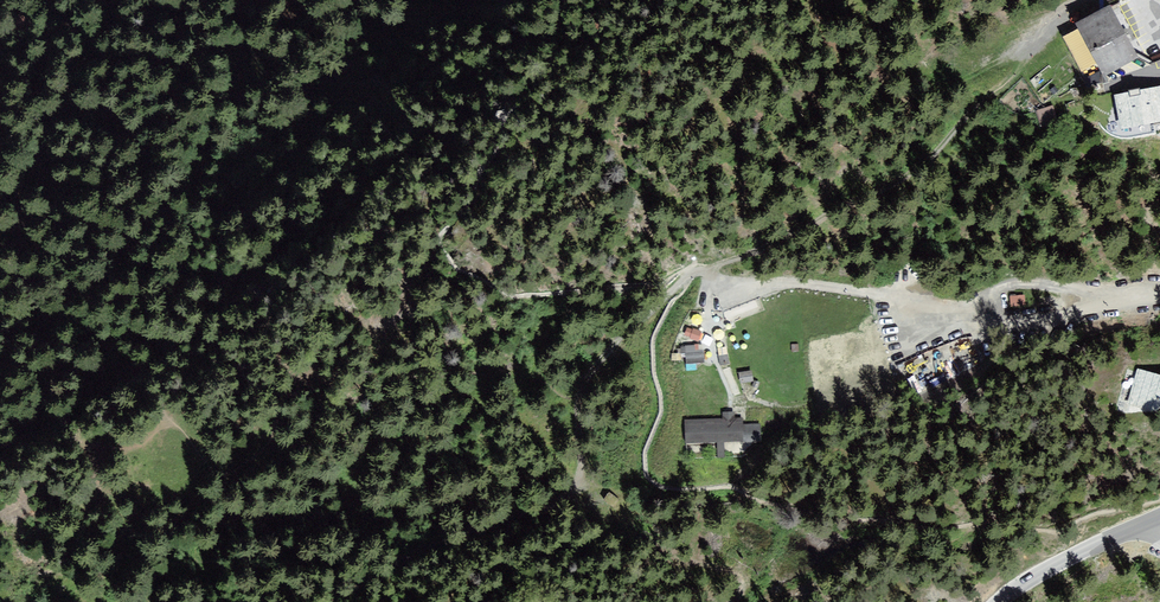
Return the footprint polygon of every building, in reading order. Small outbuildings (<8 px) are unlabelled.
[(1110,12),(1077,30),(1103,78),(1136,60),(1110,12)] [(1117,99),(1123,131),(1159,124),(1159,91),(1117,99)] [(1023,296),(1011,299),(1012,307),(1025,304),(1023,296)] [(701,332),(686,327),(683,336),(698,341),(701,332)] [(694,344),(686,345),(687,362),(704,360),(703,349),(695,350),(694,344)] [(727,354),(719,355),(721,364),(729,362),(727,354)] [(1141,369),(1133,399),(1159,406),(1159,374),(1141,369)] [(751,370),(740,372),(741,381),(753,379),(751,370)] [(724,418),(686,419),(687,442),(725,441),(733,441),(760,440),(760,423),(742,424),(742,417),(734,417),(734,411),(724,412),(724,418)]
